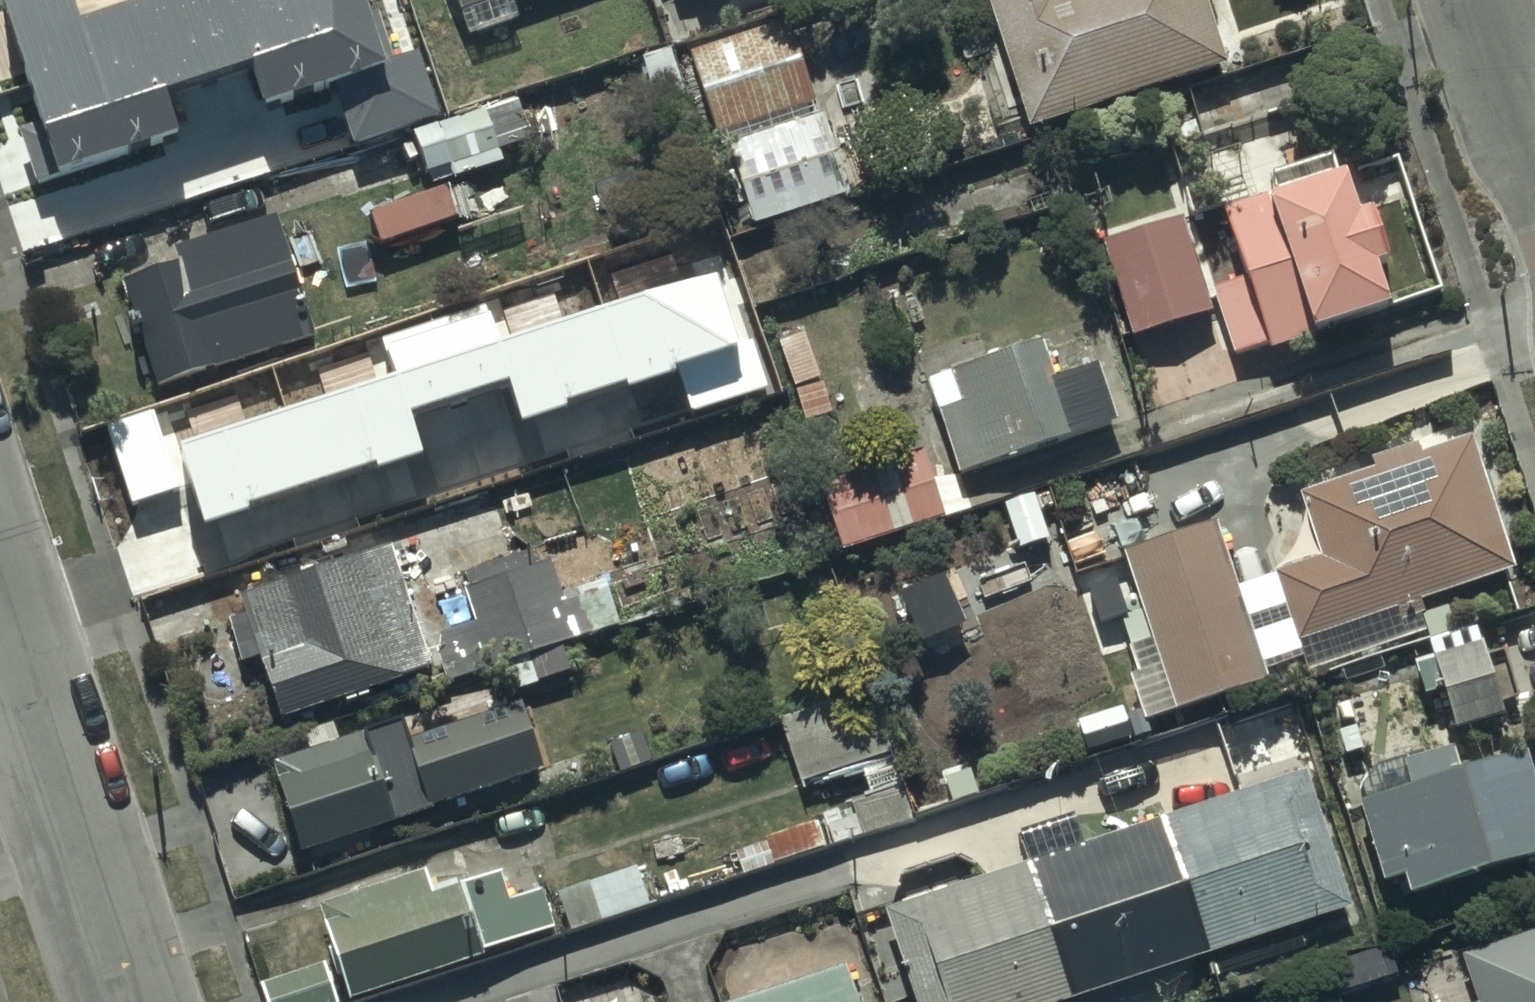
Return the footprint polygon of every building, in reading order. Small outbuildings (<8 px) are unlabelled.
[(42,118),(18,126),(38,186),(183,136),(167,88),(250,60),(265,105),(335,81),(355,140),(442,111),(421,49),(387,61),(367,0),(144,0),(80,22),(72,0),(2,0),(42,118)] [(461,37),(519,18),(513,0),(449,0),(461,37)] [(1024,120),(1226,56),(1208,0),(986,0),(1024,120)] [(786,10),(686,40),(714,133),(814,103),(786,10)] [(488,107),(406,136),(421,178),(447,169),(451,179),(507,159),(488,107)] [(822,111),(728,140),(754,223),(848,193),(822,111)] [(1241,289),(1209,299),(1230,364),(1381,316),(1368,274),(1379,271),(1362,218),(1351,222),(1338,180),(1219,218),(1241,289)] [(171,265),(114,284),(149,392),(316,339),(275,213),(166,248),(171,265)] [(1180,228),(1099,254),(1128,346),(1208,321),(1180,228)] [(179,445),(205,526),(428,452),(414,408),(508,377),(522,420),(678,369),(693,413),(773,387),(755,335),(743,339),(720,269),(500,342),(490,311),(389,344),(398,373),(179,445)] [(805,331),(775,341),(802,423),(832,412),(805,331)] [(1039,350),(920,391),(952,484),(1115,431),(1097,373),(1051,388),(1039,350)] [(156,408),(105,425),(131,504),(182,487),(156,408)] [(1298,559),(1254,573),(1276,640),(1489,571),(1445,435),(1275,490),(1298,559)] [(908,465),(827,492),(842,539),(923,512),(908,465)] [(1214,531),(1124,561),(1173,724),(1264,694),(1214,531)] [(286,715),(433,665),(390,539),(243,590),(286,715)] [(488,668),(558,642),(619,620),(602,583),(556,597),(540,548),(455,575),(470,623),(461,625),(454,604),(433,611),(441,636),(433,638),(446,681),(488,668)] [(1478,634),(1429,648),(1451,724),(1500,709),(1478,634)] [(558,642),(488,668),(495,692),(567,670),(558,642)] [(820,786),(882,765),(879,758),(887,755),(865,690),(776,719),(797,783),(817,777),(820,786)] [(305,852),(547,769),(523,699),(405,739),(398,716),(273,758),(305,852)] [(1355,799),(1380,883),(1402,877),(1407,892),(1534,854),(1534,796),(1521,750),(1454,771),(1447,748),(1401,761),(1408,784),(1355,799)] [(876,923),(903,1001),(1108,1001),(1347,922),(1303,782),(876,923)] [(897,787),(819,814),(830,848),(908,822),(897,787)] [(316,900),(349,1000),(485,955),(483,948),(554,925),(542,889),(512,899),(502,870),(433,893),(424,865),(316,900)] [(636,866),(554,894),(568,934),(649,905),(636,866)] [(1464,955),(1481,1001),(1534,1001),(1534,931),(1464,955)] [(808,960),(680,992),(682,1001),(819,1001),(808,960)] [(325,962),(262,983),(268,1001),(339,1001),(325,962)]
